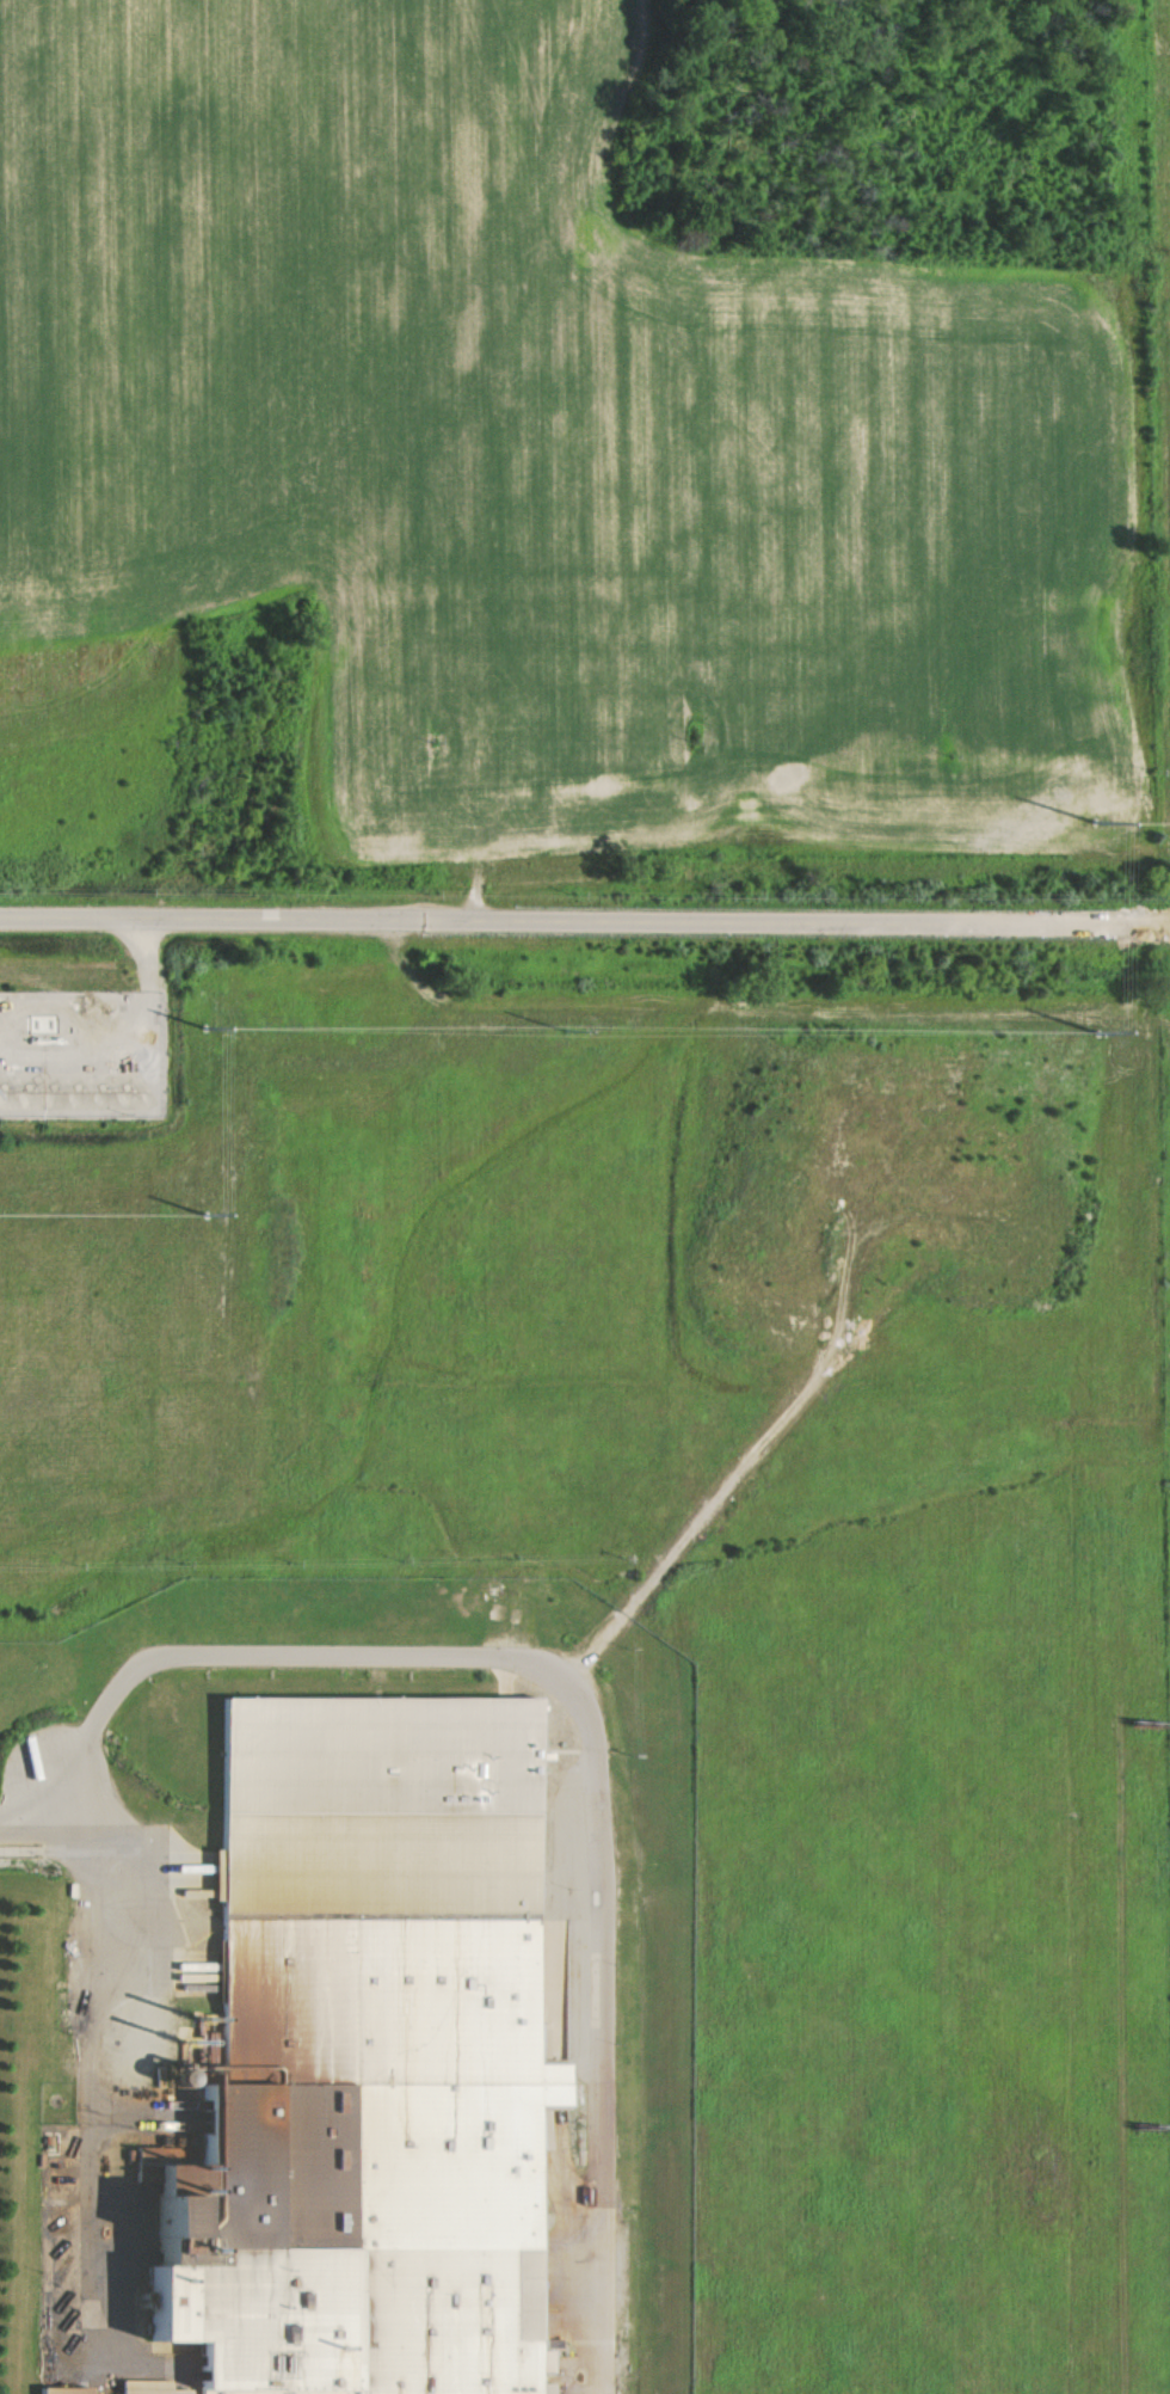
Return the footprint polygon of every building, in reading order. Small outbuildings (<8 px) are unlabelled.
[(537,2112),(571,2112),(569,2067),(555,2067),(538,2068),(537,1921),(537,1704),(220,1705),(221,2093),(202,2093),(202,2118),(147,2118),(148,2355),(198,2355),(198,2393),(538,2393),(537,2112)]
